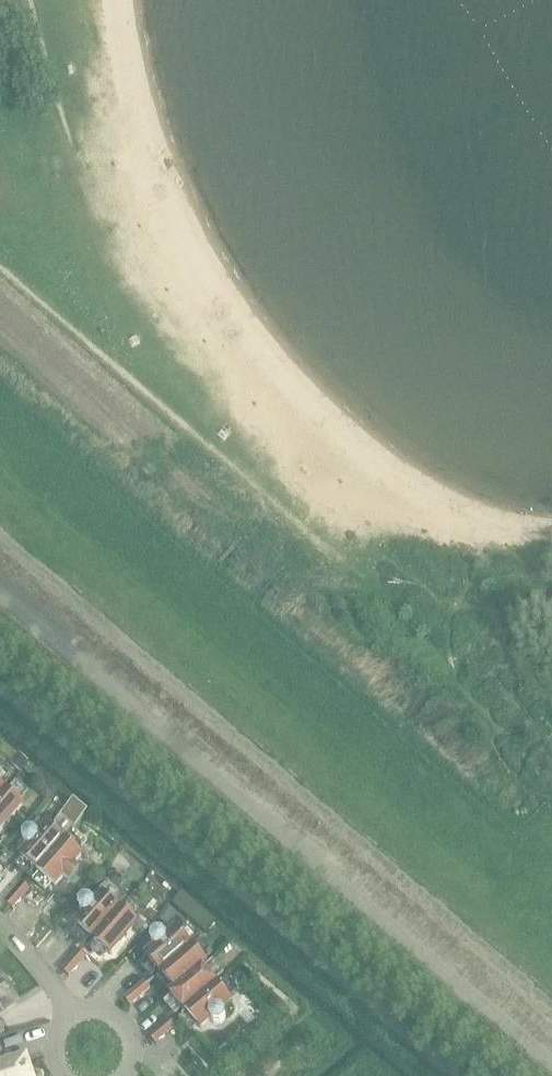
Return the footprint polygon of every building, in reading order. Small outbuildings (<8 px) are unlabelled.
[(19,755),(11,765),(21,773),(29,763),(19,755)] [(46,788),(40,795),(47,801),(53,794),(46,788)] [(6,791),(0,798),(0,833),(23,806),(6,791)] [(75,800),(50,829),(64,841),(89,813),(75,800)] [(20,858),(38,873),(64,841),(50,829),(47,826),(38,837),(34,833),(28,833),(24,838),(24,844),(29,848),(20,858)] [(82,856),(64,841),(38,873),(55,888),(64,878),(70,883),(80,872),(73,866),(82,856)] [(23,883),(14,893),(21,899),(30,889),(23,883)] [(6,903),(13,909),(21,899),(14,893),(6,903)] [(76,926),(93,940),(120,909),(103,894),(94,904),(90,901),(83,901),(80,905),(80,912),(85,915),(76,926)] [(183,894),(173,905),(206,933),(215,922),(183,894)] [(171,906),(161,915),(170,924),(180,915),(171,906)] [(111,955),(138,924),(120,909),(93,940),(111,955)] [(150,909),(145,916),(152,922),(157,915),(150,909)] [(152,944),(155,948),(145,957),(161,974),(192,947),(176,930),(167,939),(163,934),(157,934),(152,938),(152,944)] [(202,969),(207,964),(192,947),(161,974),(175,990),(202,969)] [(79,950),(70,961),(78,967),(86,956),(79,950)] [(62,971),(69,977),(78,967),(70,961),(62,971)] [(216,985),(202,969),(175,990),(170,995),(185,1012),(216,985)] [(15,1001),(0,976),(0,1010),(15,1001)] [(144,982),(134,990),(140,997),(151,989),(144,982)] [(221,1011),(231,1002),(216,985),(185,1012),(200,1029),(210,1020),(214,1025),(220,1025),(225,1021),(225,1015),(221,1011)] [(124,999),(130,1006),(140,997),(134,990),(124,999)] [(169,1020),(159,1028),(165,1036),(175,1027),(169,1020)] [(149,1037),(155,1044),(165,1036),(159,1028),(149,1037)] [(25,1056),(0,1064),(0,1075),(31,1075),(25,1056)]
